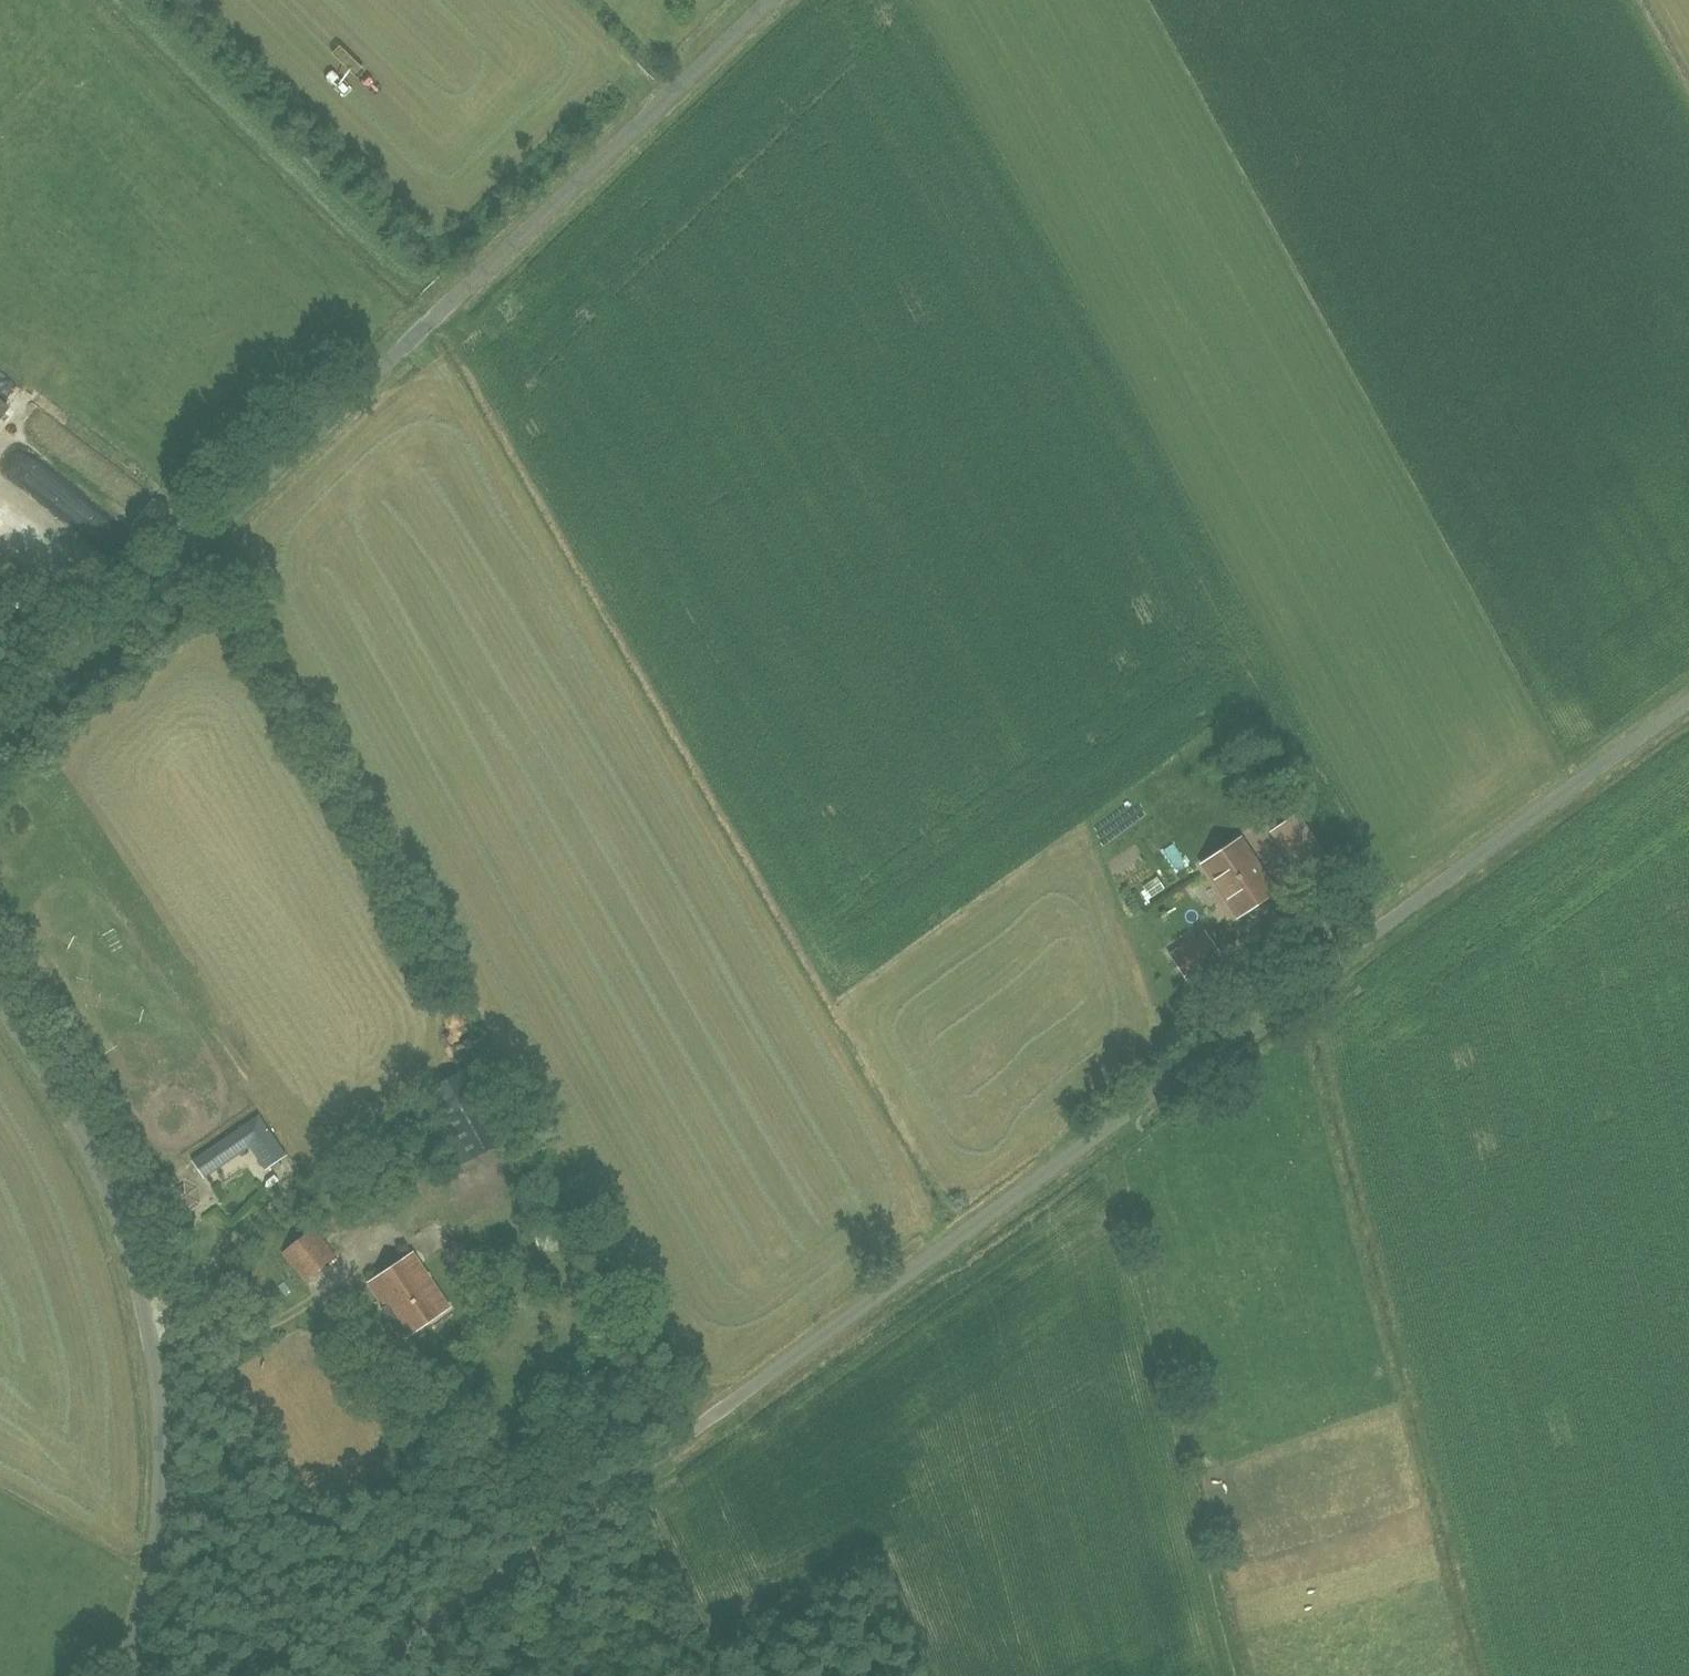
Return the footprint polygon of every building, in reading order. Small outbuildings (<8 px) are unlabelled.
[(8,407),(0,401),(0,418),(8,407)] [(1204,864),(1235,910),(1238,916),(1275,891),(1241,839),(1204,864)] [(1302,865),(1308,874),(1328,861),(1322,852),(1302,865)] [(1204,930),(1170,954),(1188,982),(1223,959),(1204,930)] [(457,1166),(514,1135),(475,1064),(418,1095),(457,1166)] [(250,1147),(265,1170),(287,1155),(260,1114),(193,1158),(205,1177),(250,1147)] [(283,1253),(305,1281),(336,1256),(314,1228),(283,1253)] [(370,1281),(407,1335),(449,1307),(412,1253),(397,1263),(400,1269),(390,1276),(386,1270),(370,1281)]
